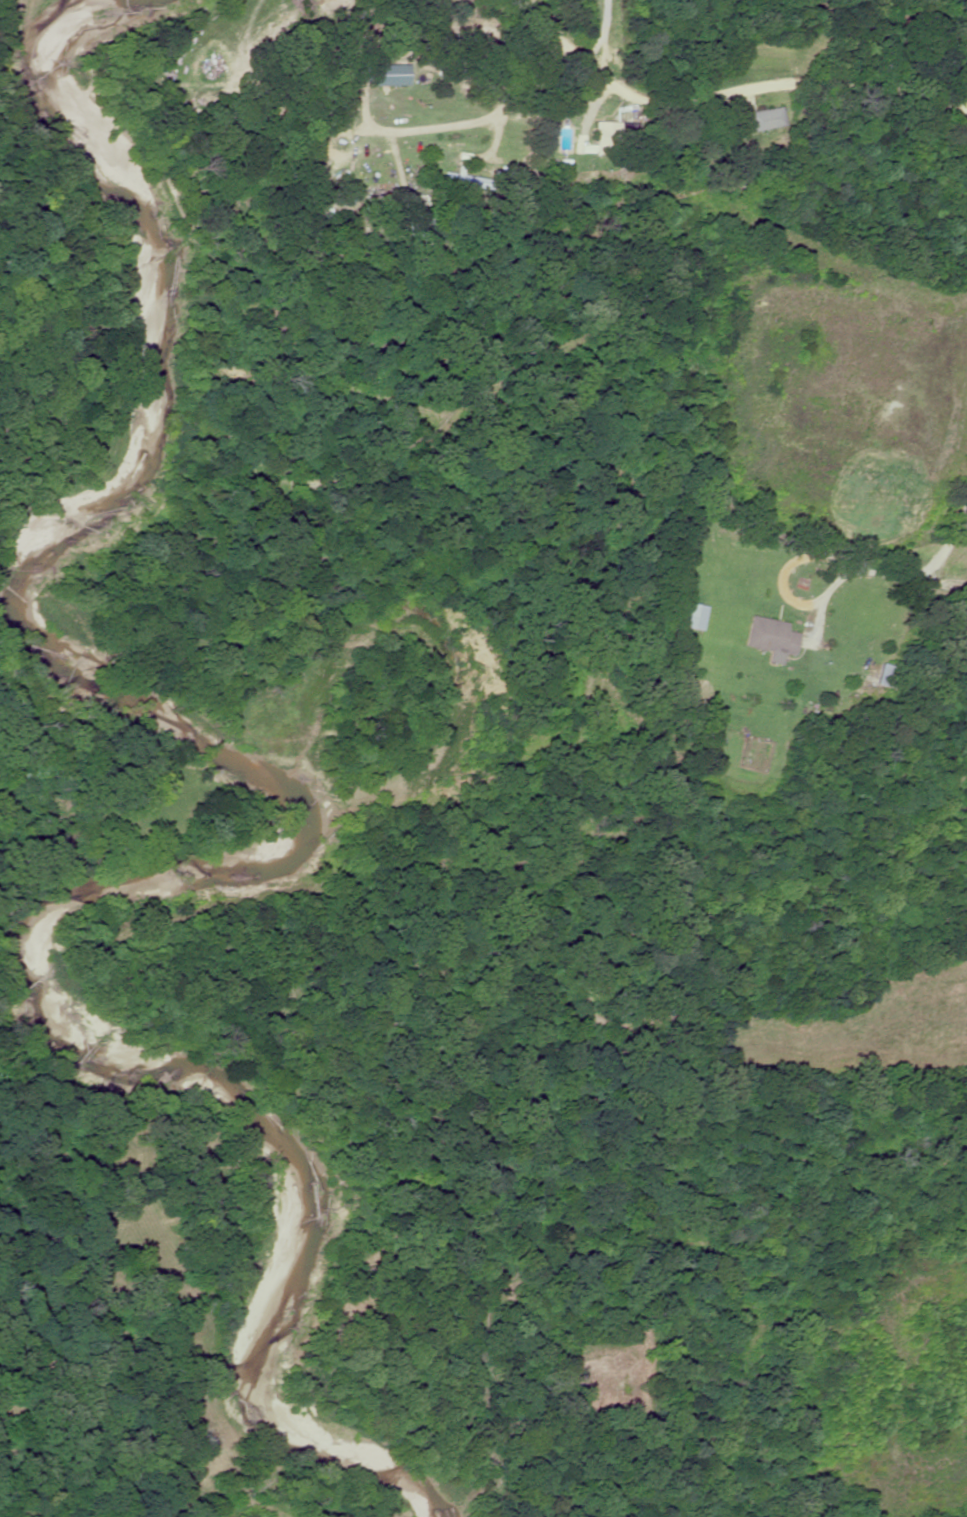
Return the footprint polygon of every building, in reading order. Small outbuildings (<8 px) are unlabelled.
[(406,87),(406,66),(368,66),(368,87),(406,87)] [(744,114),(748,134),(783,126),(779,107),(744,114)] [(591,156),(615,156),(616,132),(629,132),(629,123),(591,122),(591,156)] [(705,608),(681,602),(675,627),(700,632),(705,608)] [(786,623),(749,616),(743,647),(792,656),(797,634),(785,632),(786,623)] [(889,690),(897,669),(880,663),(872,684),(889,690)]
